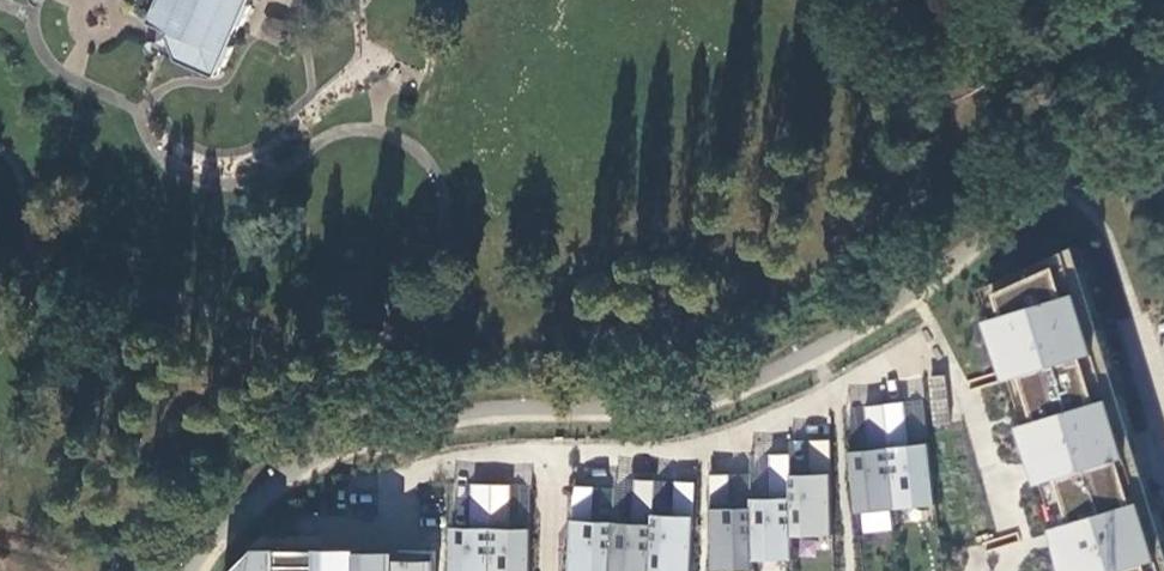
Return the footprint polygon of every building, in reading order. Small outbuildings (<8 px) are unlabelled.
[(149,23),(170,32),(181,59),(217,75),(250,0),(159,0),(149,23)] [(1078,244),(1000,281),(1010,314),(999,316),(1077,570),(1163,570),(1163,527),(1078,244)] [(906,399),(866,403),(871,450),(853,452),(860,513),(935,504),(928,445),(911,447),(906,399)] [(731,474),(712,475),(715,569),(755,568),(755,559),(794,558),(793,535),(835,534),(833,438),(812,438),(813,472),(794,473),(793,453),(772,453),(773,497),(754,498),(754,508),(732,509),(731,474)] [(576,485),(572,570),(693,570),(698,482),(678,481),(677,514),(656,513),(658,479),(637,478),(635,522),(596,520),(598,487),(576,485)] [(475,480),(474,527),(455,527),(455,570),(531,570),(531,529),(514,529),(515,480),(475,480)] [(261,548),(238,570),(437,570),(437,559),(399,559),(399,551),(360,551),(360,548),(320,548),(320,551),(281,551),(281,548),(261,548)]
